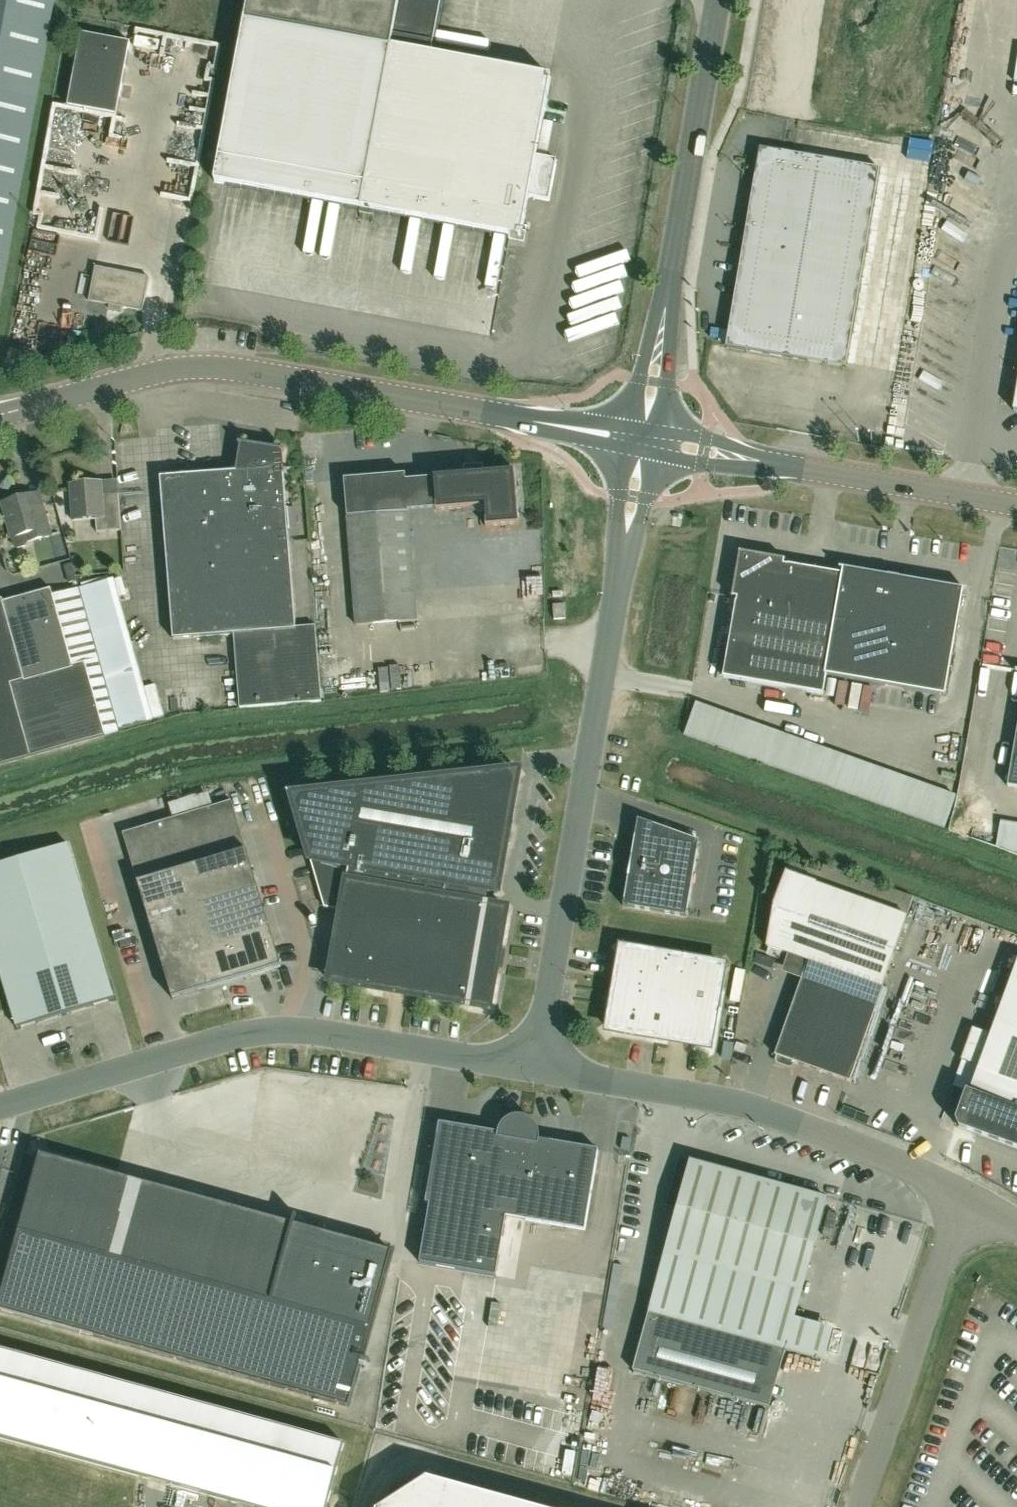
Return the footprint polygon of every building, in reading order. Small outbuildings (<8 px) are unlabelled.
[(55,0),(0,0),(0,301),(55,0)] [(244,21),(215,181),(521,238),(529,195),(548,199),(556,159),(537,155),(551,77),(432,54),(442,0),(248,0),(244,21)] [(117,115),(131,42),(81,33),(68,106),(117,115)] [(761,147),(744,247),(863,267),(880,168),(761,147)] [(846,367),(863,267),(744,247),(726,346),(846,367)] [(96,266),(90,300),(111,304),(110,309),(121,311),(122,306),(143,310),(150,277),(96,266)] [(316,624),(297,625),(282,448),(240,442),(236,470),(160,476),(173,640),(234,635),(240,708),(322,699),(316,624)] [(356,624),(417,619),(408,511),(424,509),(436,508),(436,510),(484,506),(486,526),(519,523),(515,470),(484,473),(484,467),(482,467),(482,469),(468,470),(467,468),(466,468),(467,474),(433,477),(433,478),(422,479),(406,480),(405,474),(344,479),(356,624)] [(120,493),(103,494),(102,481),(70,483),(73,520),(96,519),(97,532),(122,530),(120,493)] [(3,501),(13,536),(16,546),(18,548),(26,546),(29,540),(53,534),(44,502),(31,506),(28,494),(3,501)] [(62,559),(74,555),(67,532),(55,536),(62,559)] [(844,574),(785,563),(786,559),(740,551),(732,597),(737,598),(724,676),(823,693),(827,674),(844,574)] [(845,568),(844,574),(827,674),(945,694),(964,589),(845,568)] [(116,577),(81,586),(80,586),(118,731),(121,730),(120,728),(155,719),(116,577)] [(118,731),(80,586),(54,594),(52,588),(0,602),(0,763),(106,734),(118,731)] [(555,610),(556,621),(569,621),(569,609),(555,610)] [(692,711),(682,739),(945,830),(955,802),(692,711)] [(1008,785),(1016,787),(1016,731),(1008,785)] [(324,907),(342,910),(331,974),(337,983),(481,1008),(491,1002),(506,917),(499,907),(477,903),(479,890),(489,892),(500,884),(518,781),(512,772),(301,795),(295,806),(324,907)] [(258,889),(242,833),(232,801),(124,834),(173,999),(282,967),(270,927),(258,889)] [(699,841),(638,819),(623,906),(686,917),(699,841)] [(998,826),(993,850),(1011,859),(1016,860),(1016,829),(998,826)] [(0,864),(0,972),(17,1028),(114,999),(68,844),(0,864)] [(906,917),(846,896),(813,884),(814,883),(786,873),(774,904),(767,947),(770,948),(769,951),(771,955),(775,957),(779,955),(780,951),(808,961),(881,987),(906,917)] [(709,1047),(723,966),(622,948),(608,1030),(709,1047)] [(850,1082),(883,987),(881,987),(808,961),(775,1055),(777,1056),(776,1060),(777,1063),(790,1068),(793,1066),(795,1062),(850,1082)] [(968,1086),(956,1121),(959,1128),(1016,1149),(1016,964),(981,1062),(964,1056),(955,1081),(968,1086)] [(598,1150),(538,1139),(530,1129),(511,1125),(500,1133),(439,1122),(425,1203),(429,1204),(419,1263),(496,1276),(506,1217),(585,1230),(598,1150)] [(40,1152),(0,1297),(0,1311),(349,1407),(393,1249),(40,1152)] [(748,1177),(748,1179),(692,1164),(681,1161),(669,1204),(678,1207),(665,1255),(649,1313),(633,1371),(770,1408),(786,1350),(794,1319),(801,1292),(827,1198),(748,1177)] [(344,1443),(0,1349),(0,1438),(253,1506),(326,1506),(344,1443)] [(428,1478),(384,1506),(529,1506),(428,1478)]
